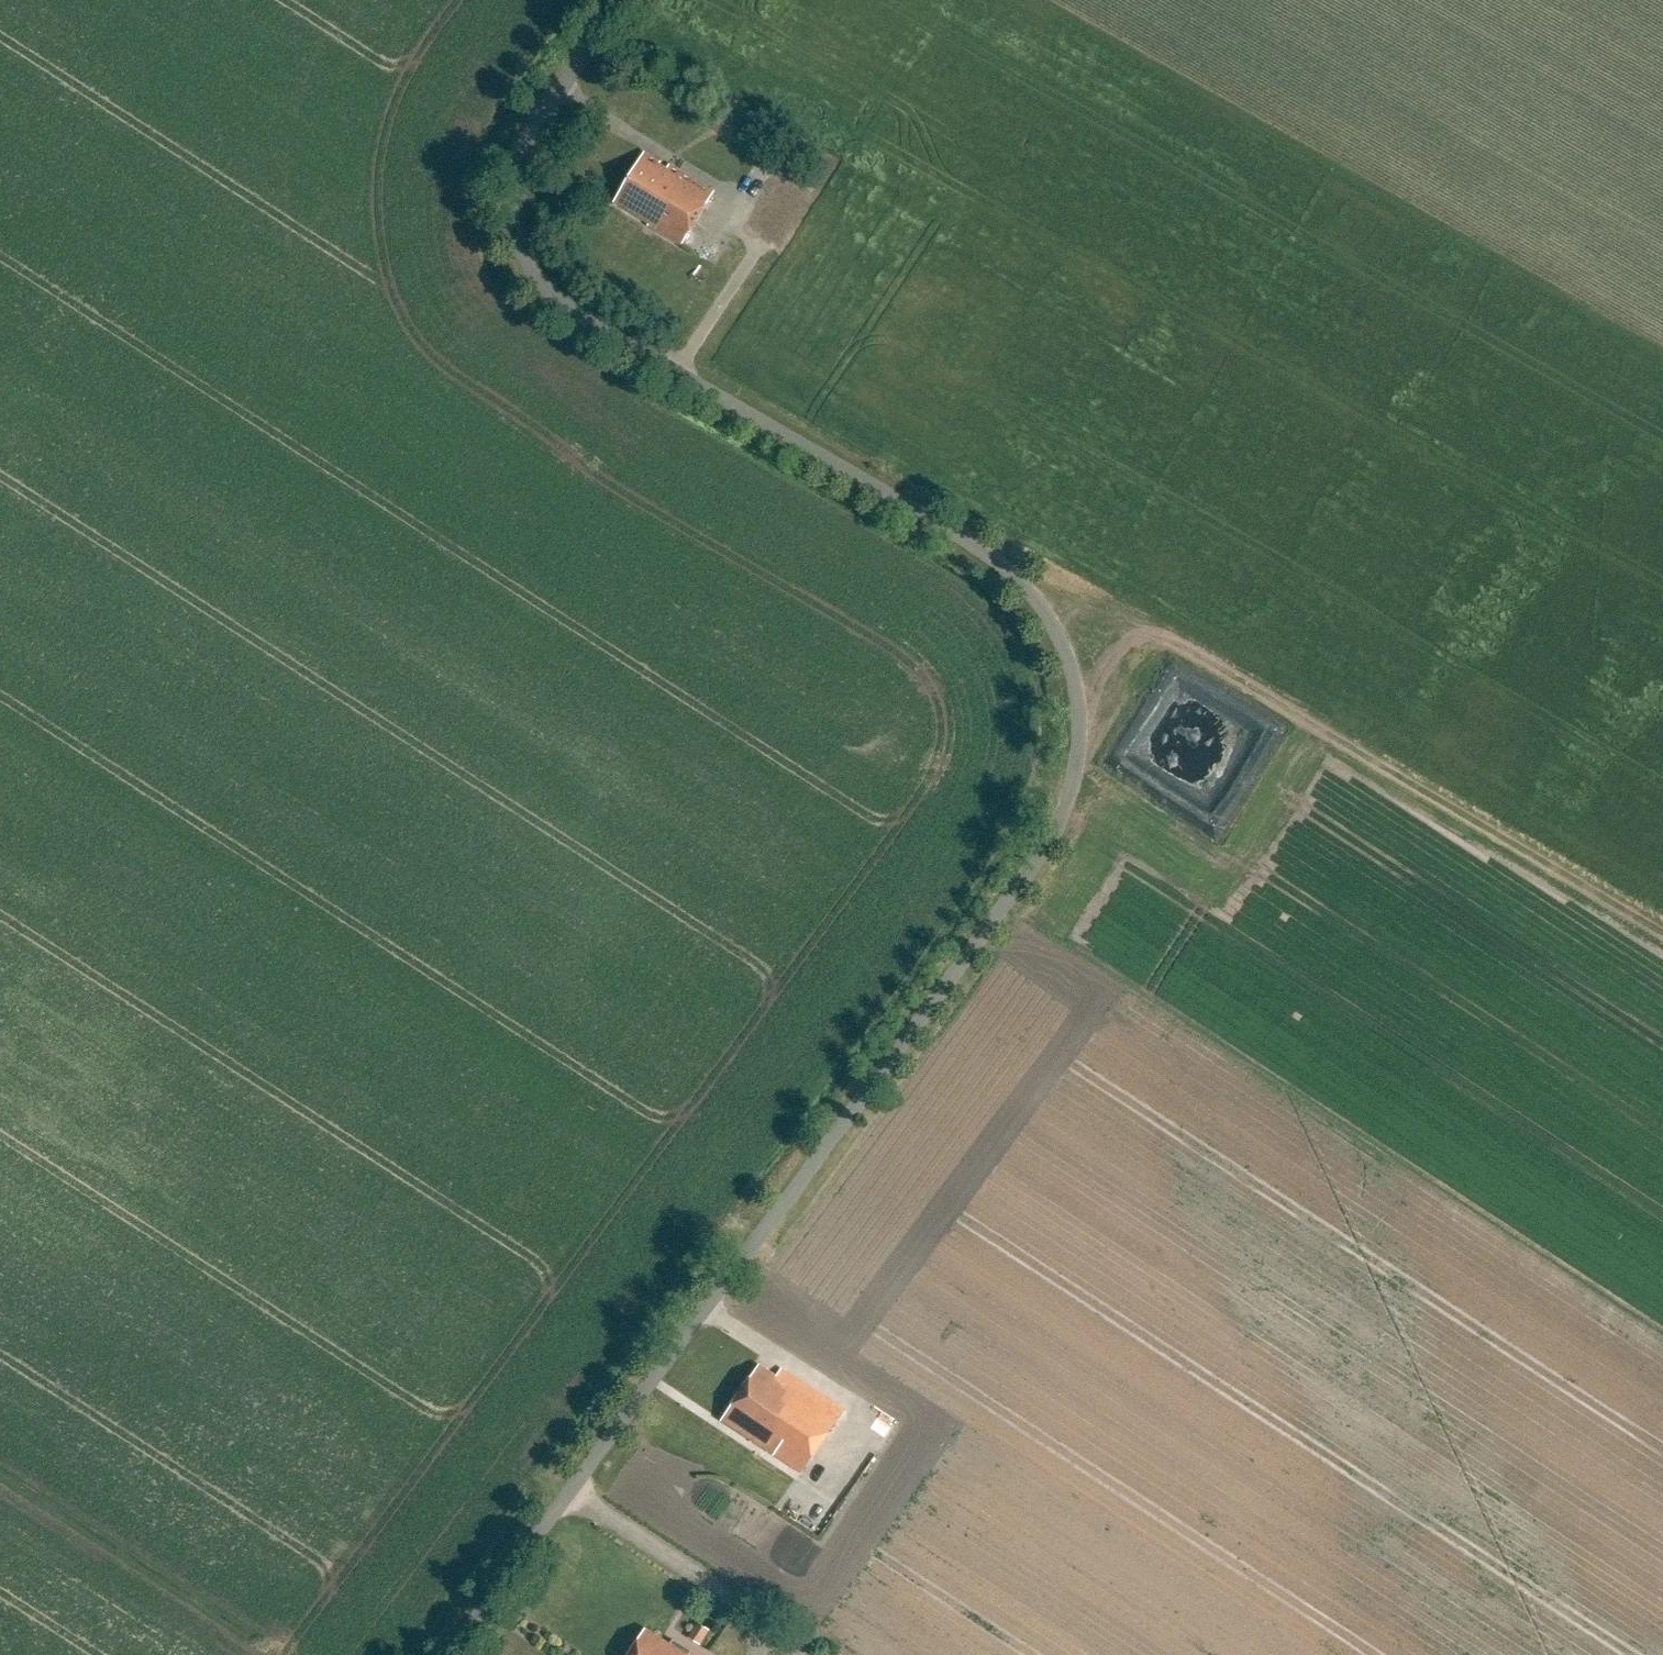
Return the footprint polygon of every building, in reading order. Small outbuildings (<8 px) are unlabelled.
[(653,227),(682,245),(714,192),(685,175),(685,174),(670,165),(669,167),(645,153),(614,203),(650,224),(649,226),(652,228),(653,227)] [(759,1370),(723,1421),(800,1475),(843,1414),(783,1372),(777,1382),(759,1370)] [(710,1630),(698,1623),(689,1637),(701,1644),(710,1630)] [(670,1642),(667,1647),(641,1631),(626,1654),(690,1654),(670,1642)]
